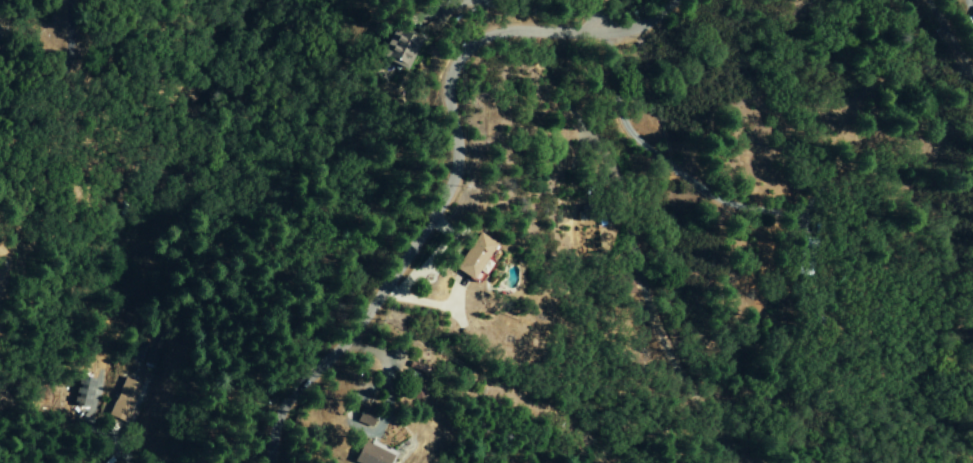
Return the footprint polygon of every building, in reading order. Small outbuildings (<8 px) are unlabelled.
[(421,37),(406,72),(378,59),(394,26),(421,37)] [(477,233),(453,270),(471,282),(496,245),(477,233)] [(81,376),(109,384),(96,421),(69,413),(81,376)] [(368,431),(372,416),(357,412),(353,426),(368,431)] [(389,460),(388,462),(351,462),(359,445),(389,460)]
